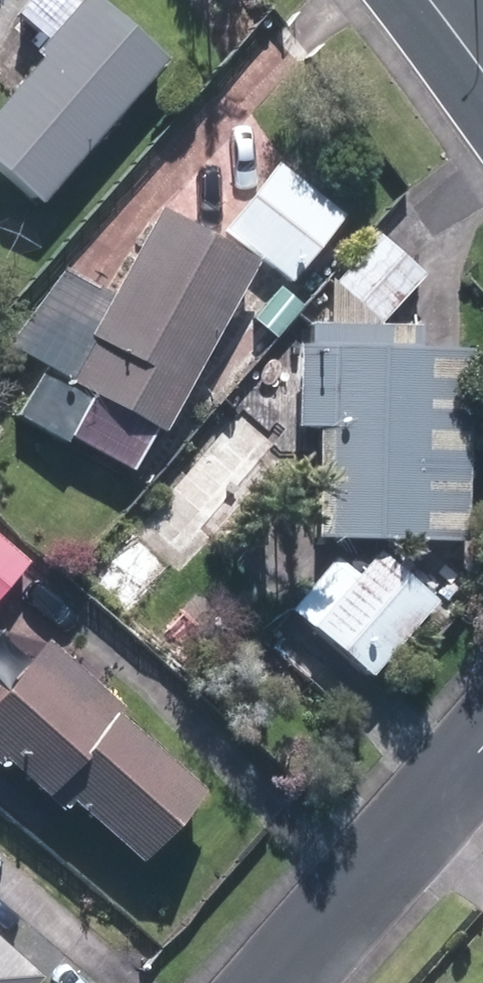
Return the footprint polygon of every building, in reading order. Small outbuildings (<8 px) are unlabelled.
[(44,207),(170,64),(96,0),(88,0),(82,6),(75,0),(36,0),(20,18),(49,44),(40,54),(48,62),(0,116),(0,169),(44,207)] [(230,232),(293,283),(347,215),(282,165),(230,232)] [(41,438),(136,487),(261,265),(166,212),(115,304),(59,273),(0,341),(0,359),(65,395),(41,438)] [(337,289),(378,326),(426,274),(383,236),(337,289)] [(257,321),(272,333),(298,301),(283,289),(257,321)] [(332,542),(470,544),(473,349),(414,348),(414,331),(315,330),(315,350),(295,350),(293,430),(334,431),(332,542)] [(232,410),(170,480),(211,516),(273,446),(232,410)] [(33,563),(0,535),(0,602),(33,563)] [(316,632),(375,680),(438,604),(379,556),(361,578),(340,559),(318,584),(340,602),(316,632)] [(448,582),(459,588),(472,569),(460,563),(448,582)] [(147,867),(209,797),(117,717),(123,710),(50,646),(14,686),(11,683),(0,695),(0,767),(1,768),(7,761),(67,812),(73,804),(147,867)] [(45,979),(0,940),(0,982),(42,982),(45,979)]
